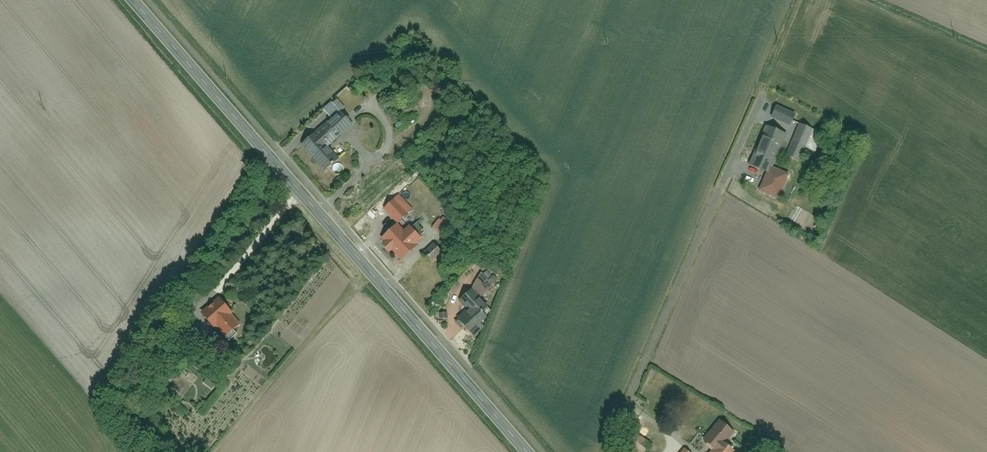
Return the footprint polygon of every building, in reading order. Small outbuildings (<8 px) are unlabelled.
[(330,102),(322,110),(331,119),(339,111),(330,102)] [(776,110),(770,123),(789,132),(795,119),(776,110)] [(315,135),(301,148),(325,173),(339,159),(328,147),(350,127),(340,116),(318,137),(315,135)] [(800,126),(787,157),(801,162),(813,131),(800,126)] [(765,129),(750,167),(768,174),(761,192),(778,199),(787,176),(772,170),(785,137),(765,129)] [(397,195),(384,209),(399,223),(412,210),(397,195)] [(441,220),(433,228),(443,237),(451,229),(441,220)] [(384,237),(388,242),(384,245),(389,250),(393,247),(403,258),(416,247),(413,244),(420,238),(410,227),(403,234),(396,226),(384,237)] [(433,246),(422,257),(429,264),(440,253),(433,246)] [(486,269),(480,274),(493,287),(499,281),(486,269)] [(468,311),(456,322),(471,337),(486,323),(480,317),(489,309),(471,290),(459,302),(468,311)] [(218,301),(200,317),(214,332),(217,329),(226,339),(239,328),(230,318),(232,315),(218,301)] [(200,354),(207,361),(213,355),(206,347),(200,354)] [(724,446),(733,436),(716,423),(702,441),(714,451),(712,451),(731,451),(724,446)] [(626,445),(635,451),(642,451),(648,444),(634,433),(626,445)]
